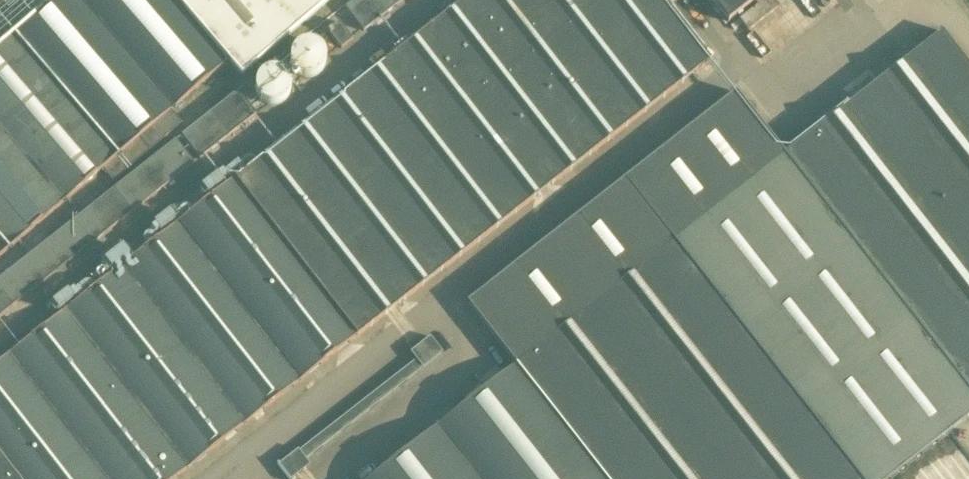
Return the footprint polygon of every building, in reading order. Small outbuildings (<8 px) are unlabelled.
[(711,62),(662,0),(464,0),(0,362),(0,478),(176,478),(711,62)] [(102,170),(113,183),(182,123),(172,111),(227,64),(239,77),(329,0),(54,0),(0,46),(0,258),(102,170)] [(345,8),(363,32),(404,0),(355,0),(345,8)] [(727,24),(759,0),(708,0),(727,24)] [(968,420),(968,67),(943,33),(938,38),(785,157),(735,93),(466,303),(516,366),(370,478),(893,478),(968,420)] [(238,92),(181,136),(199,159),(256,115),(238,92)] [(114,190),(0,279),(0,317),(133,213),(132,212),(193,164),(175,141),(113,189),(114,190)] [(322,458),(463,350),(455,338),(314,447),(322,458)] [(257,478),(290,478),(308,468),(297,451),(256,476),(257,478)]
